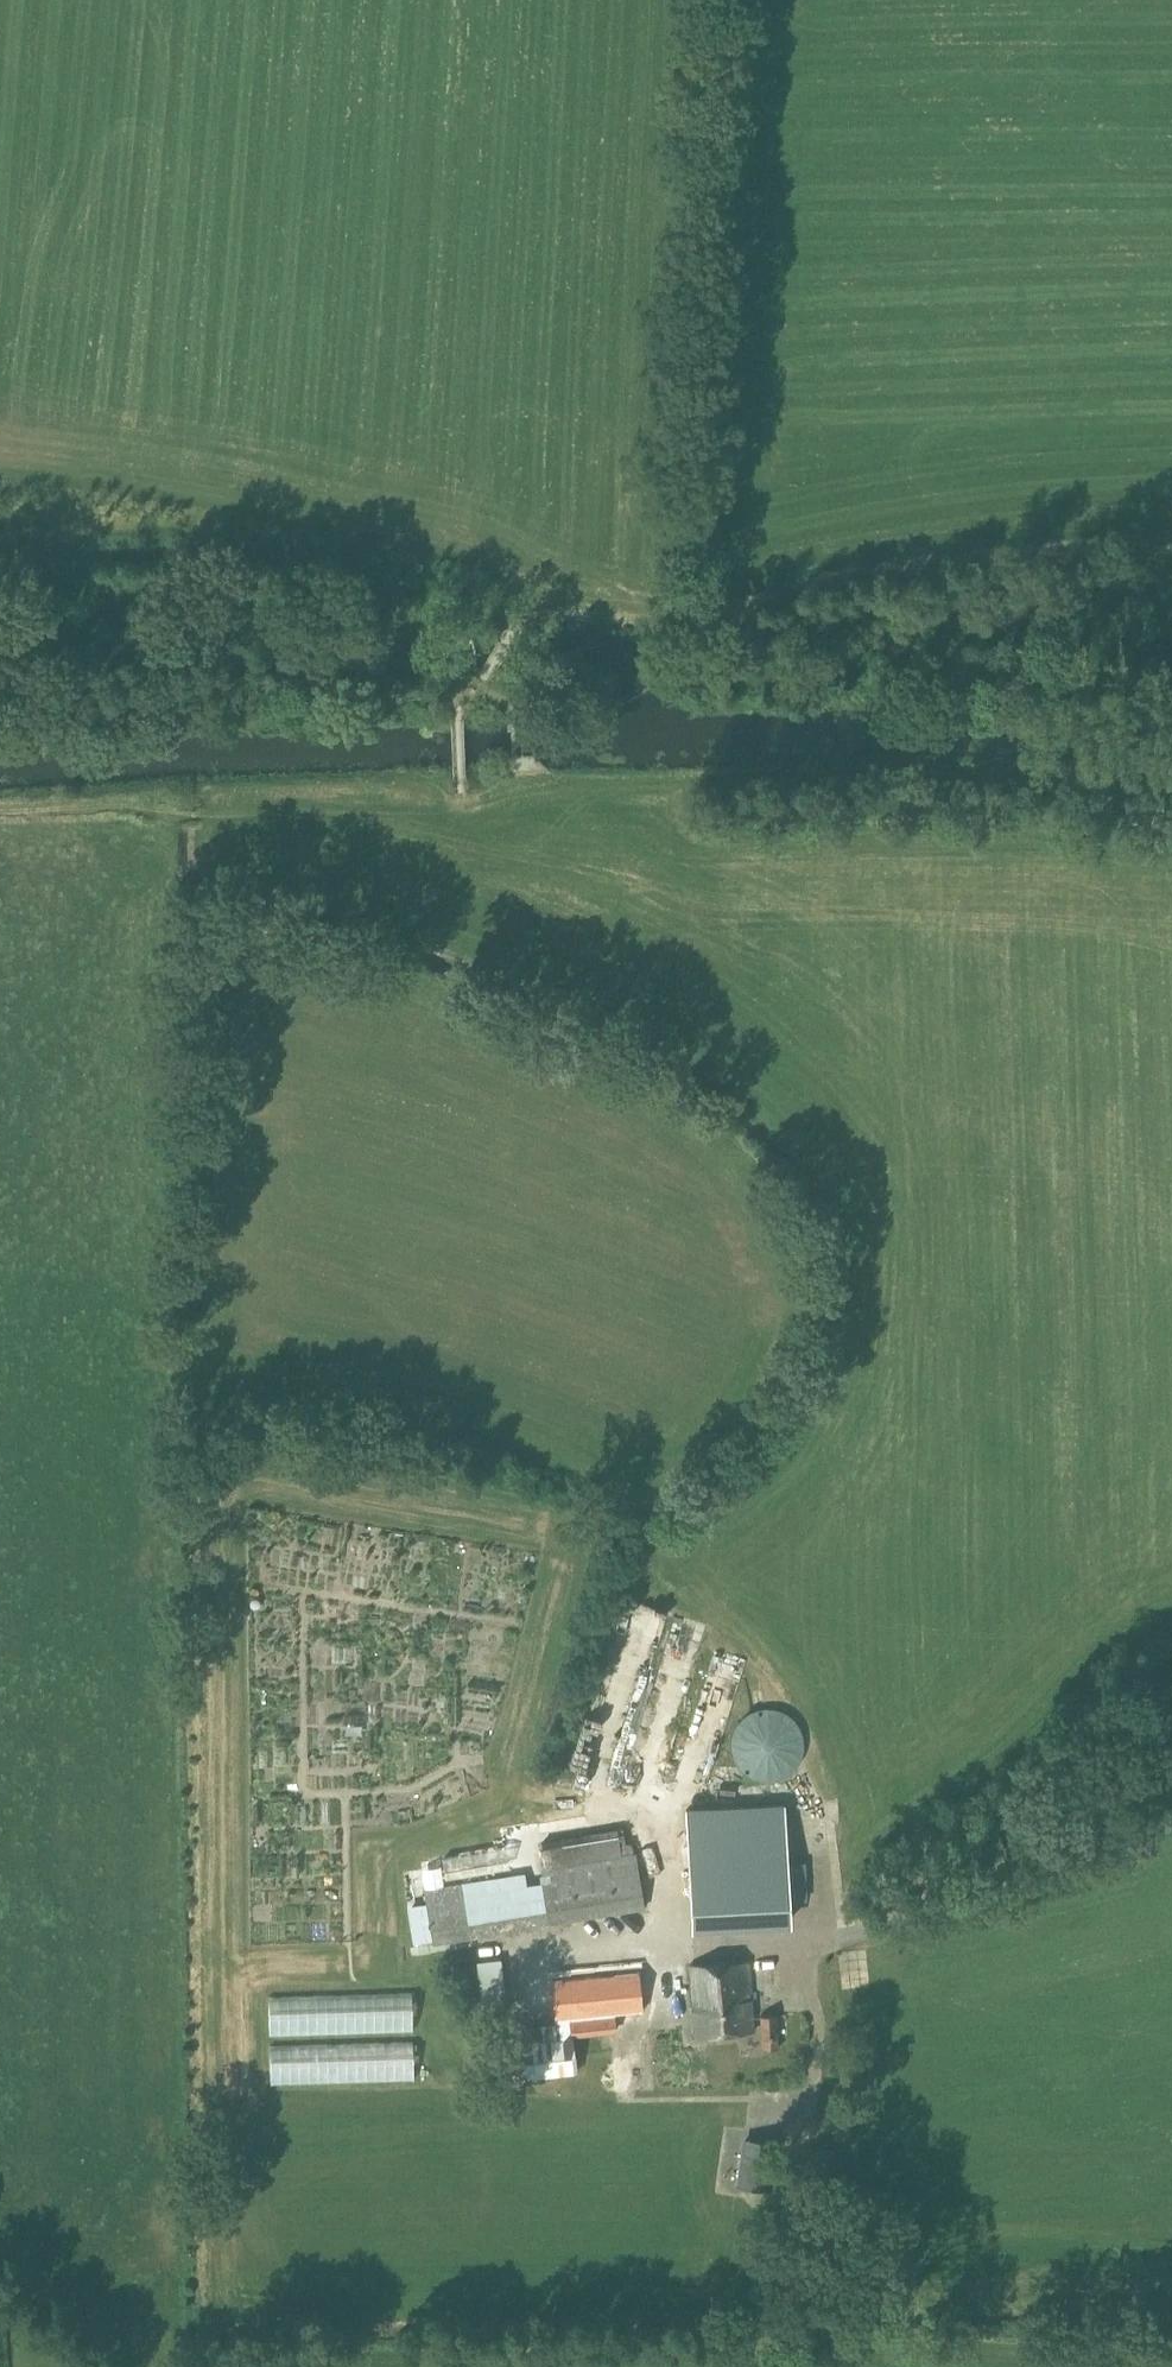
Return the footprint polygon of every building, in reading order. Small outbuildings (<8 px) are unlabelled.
[(627,1718),(656,1602),(640,1598),(631,1633),(617,1630),(596,1711),(627,1718)] [(725,1698),(732,1681),(719,1676),(712,1693),(725,1698)] [(779,1711),(768,1708),(757,1710),(747,1715),(739,1723),(733,1734),(731,1745),(733,1757),(738,1767),(746,1775),(757,1781),(768,1782),(780,1780),(790,1775),(798,1767),(803,1756),(805,1745),(803,1734),(798,1724),(790,1715),(779,1711)] [(791,1926),(784,1804),(687,1809),(692,1932),(791,1926)] [(618,1829),(542,1841),(546,1869),(424,1890),(434,1945),(646,1909),(637,1853),(622,1856),(618,1829)] [(477,1939),(478,1951),(506,1948),(504,1936),(477,1939)] [(694,2036),(752,2032),(746,1961),(691,1966),(695,2011),(692,2011),(694,2036)] [(539,2023),(541,2040),(498,2046),(502,2082),(578,2072),(573,2020),(643,2012),(639,1970),(551,1979),(555,2021),(539,2023)] [(790,2037),(789,2014),(760,2017),(762,2050),(779,2049),(779,2038),(790,2037)] [(512,2037),(534,2032),(531,2018),(508,2023),(512,2037)] [(771,2141),(745,2139),(742,2177),(769,2178),(771,2141)]
